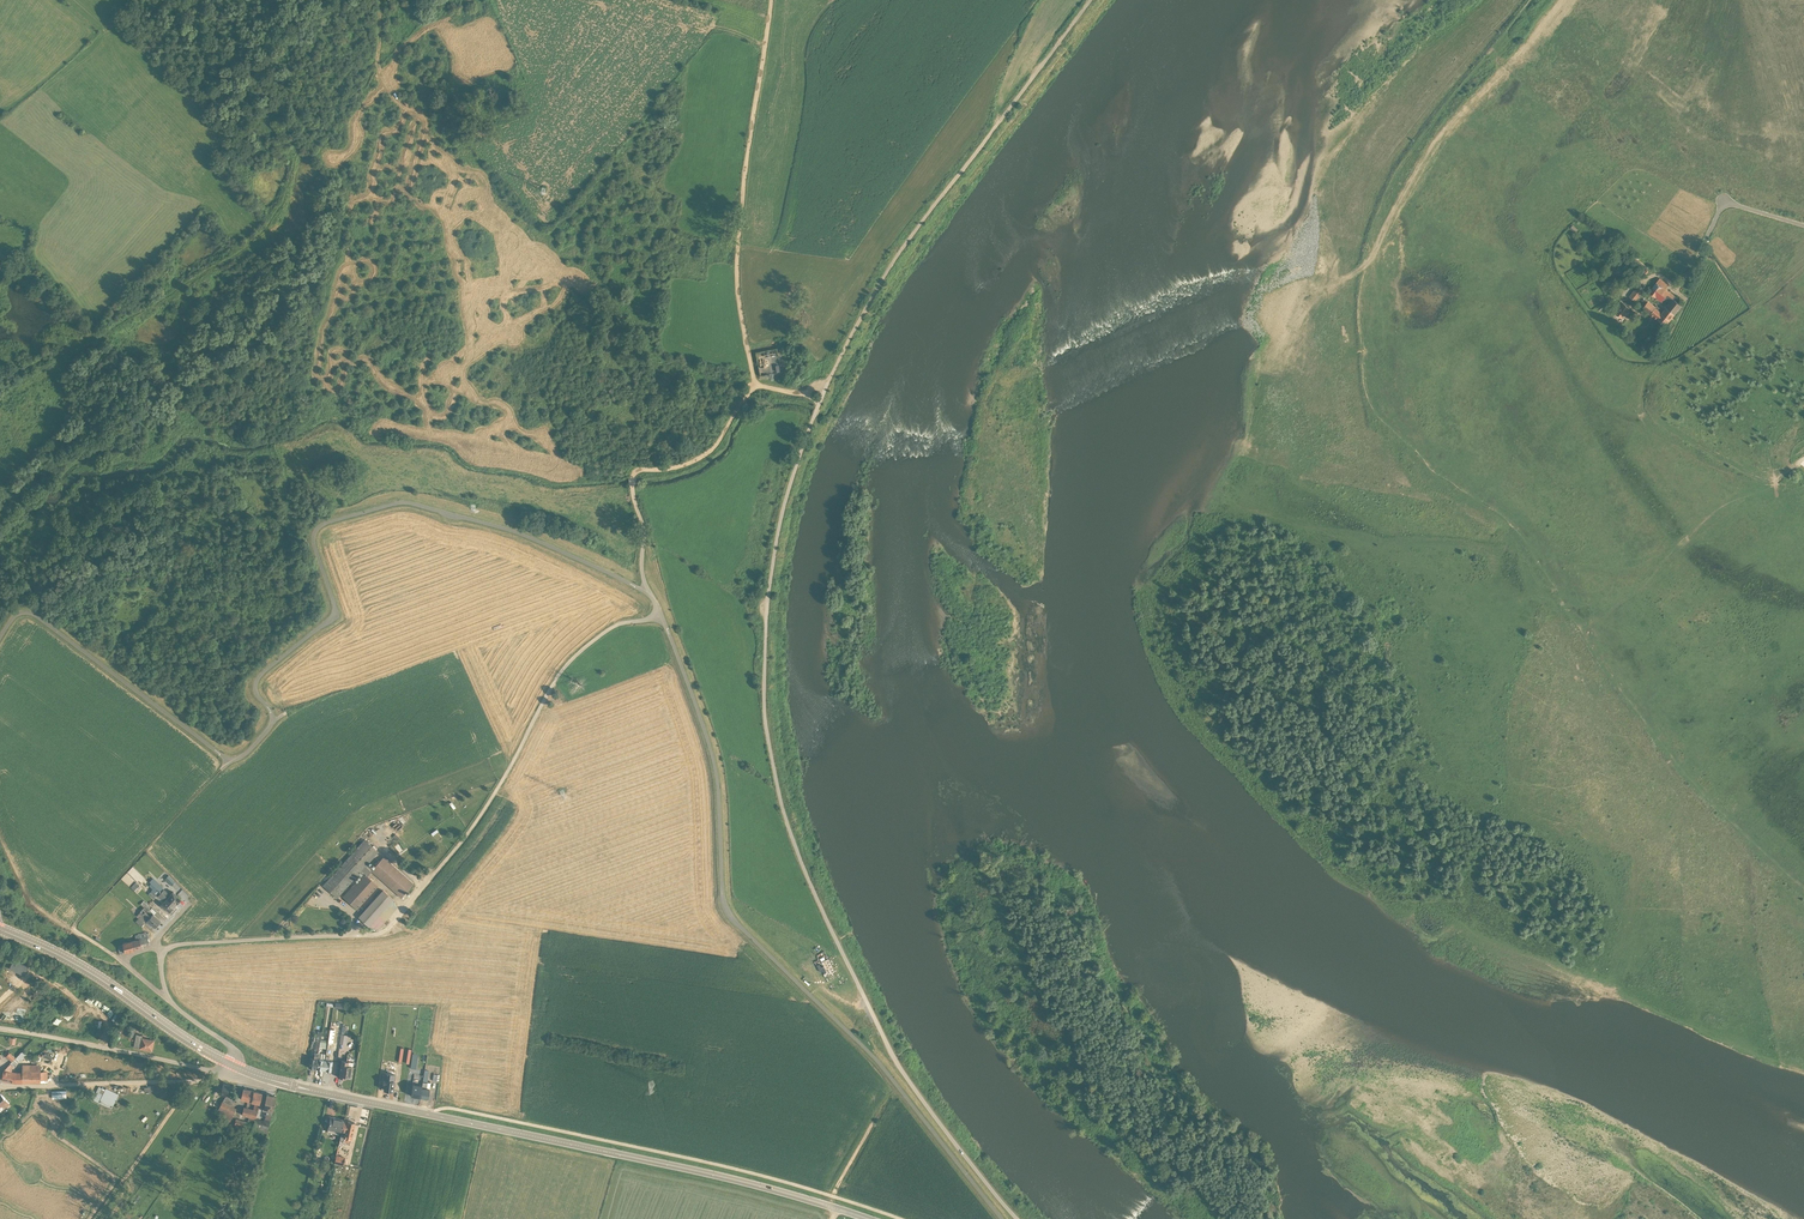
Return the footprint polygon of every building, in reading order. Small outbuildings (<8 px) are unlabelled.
[(1617,272),(1619,265),(1611,262),(1609,269),(1617,272)] [(1671,301),(1666,308),(1675,314),(1682,305),(1677,301),(1679,299),(1675,297),(1665,289),(1669,285),(1660,278),(1649,292),(1662,302),(1665,297),(1671,301)] [(1629,295),(1636,301),(1646,290),(1640,284),(1629,295)] [(1650,314),(1655,308),(1662,314),(1670,320),(1675,314),(1666,308),(1665,310),(1658,304),(1656,306),(1649,300),(1648,302),(1645,300),(1640,305),(1643,308),(1642,308),(1650,314)] [(1629,308),(1622,303),(1620,306),(1618,308),(1620,310),(1616,314),(1621,318),(1629,308)] [(1670,320),(1662,314),(1655,308),(1650,314),(1651,315),(1649,317),(1652,320),(1654,317),(1657,320),(1657,319),(1665,326),(1670,320)] [(1631,329),(1637,322),(1631,317),(1625,325),(1631,329)] [(1634,335),(1630,341),(1634,344),(1638,338),(1634,335)] [(433,834),(438,839),(443,835),(438,829),(433,834)] [(400,896),(413,882),(383,855),(372,867),(367,862),(378,850),(364,838),(322,884),(336,896),(358,873),(361,875),(342,895),(356,908),(378,884),(366,874),(371,869),(400,896)] [(169,873),(164,877),(171,884),(175,880),(169,873)] [(150,881),(174,904),(180,898),(176,894),(177,893),(173,890),(170,893),(162,886),(163,885),(153,875),(149,879),(150,881)] [(141,885),(136,880),(130,886),(135,890),(141,885)] [(165,906),(169,909),(172,906),(174,904),(150,881),(148,883),(152,887),(150,888),(151,889),(148,892),(153,897),(155,895),(162,901),(160,903),(164,907),(165,906)] [(393,897),(383,888),(358,916),(368,925),(377,927),(396,906),(393,897)] [(147,902),(143,899),(140,902),(144,905),(136,914),(138,916),(143,921),(145,919),(150,924),(151,923),(154,926),(161,919),(153,912),(150,915),(146,911),(149,908),(154,913),(156,910),(151,905),(151,906),(147,903),(147,902)] [(135,919),(141,925),(144,922),(143,921),(138,916),(135,919)] [(117,944),(119,951),(141,946),(140,942),(148,940),(147,936),(149,935),(148,931),(147,932),(146,931),(140,932),(138,932),(138,933),(134,933),(135,938),(122,941),(122,942),(117,944)] [(30,960),(15,954),(10,966),(24,973),(30,960)] [(330,1059),(332,1045),(334,1031),(335,1021),(331,1020),(328,1039),(327,1046),(326,1052),(323,1068),(330,1069),(331,1065),(332,1065),(332,1064),(331,1064),(332,1059),(330,1059)] [(315,1067),(321,1029),(317,1028),(312,1056),(310,1056),(308,1066),(315,1067)] [(142,1033),(136,1032),(133,1045),(151,1048),(153,1038),(142,1036),(142,1033)] [(328,1039),(320,1037),(319,1045),(327,1046),(328,1039)] [(23,1049),(10,1061),(14,1064),(21,1057),(22,1058),(27,1053),(23,1049)] [(15,1055),(9,1050),(6,1054),(12,1059),(15,1055)] [(326,1052),(318,1051),(315,1067),(323,1068),(326,1052)] [(345,1077),(345,1075),(350,1075),(352,1064),(352,1060),(341,1058),(338,1076),(345,1077)] [(40,1069),(40,1063),(22,1063),(22,1070),(11,1068),(12,1063),(10,1061),(3,1068),(1,1078),(15,1080),(47,1080),(47,1069),(40,1069)] [(427,1080),(428,1069),(424,1068),(420,1095),(427,1097),(430,1081),(427,1080)] [(392,1089),(395,1072),(384,1071),(383,1082),(384,1082),(383,1088),(392,1089)] [(230,1083),(229,1083),(222,1081),(222,1082),(221,1086),(219,1085),(218,1091),(226,1093),(228,1090),(230,1083)] [(99,1083),(93,1097),(112,1106),(119,1091),(99,1083)] [(235,1117),(234,1123),(248,1128),(251,1128),(255,1116),(261,1091),(242,1087),(240,1097),(254,1101),(253,1107),(243,1105),(241,1113),(248,1115),(247,1120),(235,1117)] [(10,1101),(1,1091),(0,1092),(0,1110),(4,1106),(10,1101)] [(225,1115),(224,1118),(229,1120),(236,1106),(231,1104),(234,1098),(232,1097),(233,1094),(227,1091),(216,1111),(225,1115)] [(266,1133),(275,1094),(266,1092),(262,1108),(266,1110),(266,1111),(263,1119),(255,1116),(251,1128),(251,1129),(266,1133)] [(340,1134),(343,1118),(338,1117),(330,1115),(330,1116),(327,1129),(338,1132),(337,1133),(340,1134)] [(354,1120),(343,1118),(340,1134),(339,1138),(350,1140),(354,1120)] [(337,1152),(334,1161),(342,1163),(345,1154),(337,1152)]
